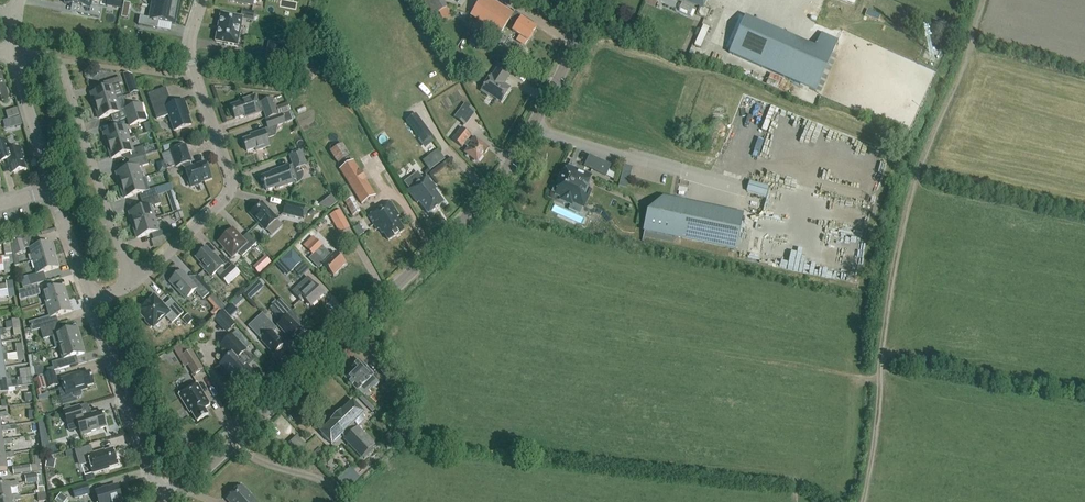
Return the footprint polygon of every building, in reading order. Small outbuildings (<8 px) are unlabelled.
[(93,0),(65,0),(65,4),(81,7),(80,14),(99,18),(100,10),(91,8),(93,0)] [(113,8),(121,9),(123,1),(118,0),(115,0),(113,8)] [(180,0),(152,0),(151,6),(178,11),(180,0)] [(447,8),(443,0),(423,0),(432,16),(447,8)] [(470,15),(500,34),(509,20),(513,14),(492,0),(480,0),(476,6),(470,15)] [(701,7),(697,15),(708,19),(712,10),(704,7),(707,0),(684,0),(701,7)] [(131,4),(124,2),(123,10),(121,17),(128,19),(129,11),(131,4)] [(140,17),(138,25),(157,29),(159,22),(175,25),(178,11),(151,6),(149,19),(140,17)] [(513,14),(509,20),(516,25),(512,31),(519,36),(516,40),(524,46),(528,39),(530,40),(533,36),(531,35),(536,28),(532,26),(533,23),(515,11),(513,14)] [(243,18),(221,14),(216,42),(237,46),(243,18)] [(729,53),(816,92),(832,55),(826,53),(745,17),(729,53)] [(473,37),(468,43),(478,49),(482,43),(484,40),(474,34),(473,37)] [(282,45),(269,43),(266,60),(279,63),(282,45)] [(482,91),(489,95),(490,93),(502,101),(511,87),(506,84),(513,73),(500,65),(493,76),(492,75),(482,91)] [(132,75),(123,74),(126,84),(134,81),(132,75)] [(95,105),(95,107),(115,100),(117,100),(123,98),(119,85),(122,84),(120,78),(103,83),(105,89),(91,94),(93,100),(92,100),(94,105),(95,105)] [(1,95),(2,102),(10,100),(5,84),(0,86),(0,95),(1,95)] [(166,89),(148,95),(157,120),(169,116),(174,132),(192,125),(186,110),(187,110),(184,101),(172,105),(166,89)] [(248,117),(262,112),(260,109),(263,108),(267,119),(278,115),(273,99),(261,103),(259,104),(256,96),(239,102),(240,104),(231,107),(236,119),(247,115),(248,117)] [(117,100),(115,100),(95,107),(96,108),(95,109),(97,114),(99,120),(121,113),(117,100)] [(463,102),(453,117),(463,124),(473,110),(463,102)] [(290,111),(287,103),(276,107),(279,115),(290,111)] [(127,118),(144,113),(141,105),(125,110),(127,118)] [(144,113),(127,118),(130,127),(147,121),(144,113)] [(293,121),(290,113),(266,121),(269,130),(293,121)] [(416,114),(406,122),(422,144),(432,136),(416,114)] [(125,127),(104,134),(106,139),(105,140),(107,145),(108,146),(129,140),(125,127)] [(488,148),(474,138),(471,142),(468,139),(471,135),(461,127),(452,139),(462,147),(464,144),(468,147),(464,152),(477,162),(488,148)] [(252,138),(243,141),(247,152),(256,150),(256,152),(270,147),(264,131),(251,136),(252,138)] [(112,159),(127,155),(129,161),(146,156),(143,147),(133,150),(129,140),(108,146),(109,148),(108,149),(109,154),(110,153),(112,159)] [(0,145),(0,162),(8,160),(12,174),(26,170),(22,158),(24,157),(22,148),(10,152),(7,142),(0,145)] [(330,150),(338,163),(351,156),(343,143),(330,150)] [(171,151),(177,168),(181,166),(191,163),(185,146),(171,151)] [(176,166),(171,151),(162,155),(167,170),(176,166)] [(302,152),(289,156),(293,166),(289,167),(288,166),(276,171),(277,172),(262,178),(267,191),(276,188),(277,189),(294,183),(294,182),(296,182),(296,183),(297,183),(297,182),(299,181),(301,179),(301,176),(301,173),(301,172),(298,174),(297,170),(307,166),(302,152)] [(132,168),(117,173),(118,179),(119,185),(120,184),(121,186),(142,179),(139,168),(149,165),(146,156),(129,161),(132,168)] [(432,160),(425,165),(430,171),(436,166),(432,160)] [(560,175),(552,192),(562,197),(561,199),(570,203),(571,201),(578,204),(581,196),(583,197),(587,188),(585,188),(590,178),(568,167),(571,160),(570,160),(562,177),(560,176),(561,175),(560,175)] [(362,204),(375,195),(353,161),(340,170),(362,204)] [(595,173),(606,177),(611,165),(600,161),(595,173)] [(191,163),(181,166),(185,170),(187,177),(186,179),(188,183),(190,184),(191,187),(194,186),(196,186),(200,185),(201,183),(212,179),(206,163),(192,168),(191,163)] [(623,165),(620,187),(630,188),(633,166),(623,165)] [(169,180),(166,172),(160,174),(162,182),(169,180)] [(404,183),(408,189),(407,190),(417,204),(419,202),(429,214),(443,203),(434,191),(437,189),(427,175),(425,176),(422,178),(418,173),(404,183)] [(142,201),(154,197),(158,196),(156,189),(146,192),(142,179),(121,186),(121,188),(122,194),(123,193),(125,199),(140,194),(142,201)] [(769,187),(749,182),(746,192),(766,197),(769,187)] [(158,196),(154,197),(142,201),(144,208),(129,213),(131,219),(130,219),(132,224),(133,224),(134,226),(155,219),(151,208),(161,205),(158,196)] [(331,196),(320,206),(329,209),(337,203),(331,196)] [(647,212),(641,241),(642,241),(644,230),(734,249),(741,215),(662,198),(661,199),(648,212),(647,212)] [(360,212),(353,199),(345,203),(353,216),(360,212)] [(404,231),(396,218),(399,215),(391,202),(369,216),(378,229),(379,228),(382,232),(384,231),(389,240),(404,231)] [(179,209),(177,203),(170,205),(172,212),(179,209)] [(277,220),(262,204),(251,214),(266,231),(277,220)] [(305,208),(286,204),(284,214),(302,219),(305,208)] [(340,210),(332,215),(337,224),(345,220),(340,210)] [(319,211),(312,217),(317,222),(323,216),(319,211)] [(184,219),(182,212),(174,214),(176,221),(184,219)] [(159,232),(155,219),(134,226),(134,228),(133,228),(135,233),(136,233),(138,239),(152,234),(154,240),(171,235),(168,229),(159,232)] [(226,252),(232,259),(239,253),(242,257),(257,244),(248,234),(242,239),(234,230),(219,243),(227,251),(226,252)] [(316,240),(307,249),(313,255),(316,252),(326,262),(323,265),(334,276),(347,263),(335,252),(332,256),(322,246),(316,240)] [(23,241),(12,244),(16,256),(26,253),(23,241)] [(33,262),(55,255),(51,242),(29,249),(33,262)] [(263,251),(259,246),(254,251),(258,256),(263,251)] [(224,266),(219,260),(218,261),(207,249),(196,259),(202,265),(201,266),(212,277),(217,273),(228,285),(240,274),(233,266),(225,273),(221,269),(224,266)] [(292,250),(281,261),(291,272),(302,262),(292,250)] [(55,255),(33,262),(37,275),(29,277),(32,287),(46,282),(44,273),(59,268),(55,255)] [(3,264),(10,263),(9,256),(0,257),(0,265),(3,264)] [(271,262),(265,256),(261,260),(267,266),(271,262)] [(182,272),(170,283),(171,283),(186,299),(185,300),(186,300),(195,291),(203,300),(212,292),(201,281),(195,286),(182,273),(183,272),(182,272)] [(23,287),(30,285),(28,277),(21,279),(23,287)] [(311,307),(324,295),(314,285),(307,278),(292,292),(301,302),(304,299),(311,307)] [(244,292),(251,299),(265,286),(258,279),(244,292)] [(38,286),(23,291),(25,298),(40,294),(38,286)] [(47,306),(68,299),(64,286),(43,293),(47,306)] [(161,304),(155,297),(138,312),(147,321),(146,322),(151,328),(152,327),(153,328),(166,317),(172,324),(184,314),(172,301),(164,308),(160,304),(161,304)] [(68,299),(47,306),(50,317),(29,324),(32,333),(41,330),(58,325),(56,317),(72,312),(68,299)] [(301,329),(289,316),(293,313),(280,299),(270,309),(277,317),(277,326),(290,340),(292,338),(294,338),(296,336),(296,333),(301,329)] [(233,304),(224,311),(229,316),(237,309),(236,307),(233,304)] [(284,345),(273,334),(272,332),(271,333),(265,326),(270,322),(262,314),(248,327),(262,341),(263,342),(263,343),(266,346),(267,346),(273,353),(274,354),(277,351),(278,350),(280,350),(283,348),(283,346),(284,345)] [(193,321),(188,315),(183,319),(188,325),(193,321)] [(59,348),(81,341),(77,328),(61,333),(58,325),(41,330),(44,340),(52,337),(55,349),(59,348)] [(240,345),(231,335),(221,345),(230,356),(220,364),(231,376),(232,375),(241,385),(253,374),(245,366),(251,361),(244,353),(246,351),(245,350),(240,345)] [(246,340),(240,345),(245,350),(250,345),(246,340)] [(81,341),(59,348),(63,360),(52,363),(54,371),(71,366),(69,359),(85,354),(81,341)] [(194,376),(203,370),(192,351),(182,357),(194,376)] [(360,362),(353,369),(354,370),(345,379),(356,390),(357,390),(364,396),(371,389),(372,390),(379,383),(372,377),(373,376),(360,362)] [(4,367),(0,368),(0,381),(11,379),(10,374),(5,375),(4,367)] [(55,373),(44,376),(48,389),(58,386),(55,373)] [(72,394),(74,398),(76,399),(81,397),(83,395),(82,391),(88,389),(87,387),(94,385),(90,373),(75,377),(75,375),(61,379),(66,396),(72,394)] [(21,377),(22,386),(28,385),(33,385),(32,378),(27,379),(27,376),(21,377)] [(45,387),(42,377),(34,379),(37,390),(45,387)] [(7,386),(12,385),(11,379),(0,381),(0,394),(8,393),(7,386)] [(210,405),(197,384),(178,395),(190,414),(191,413),(197,422),(208,415),(204,409),(210,405)] [(331,422),(320,433),(331,445),(342,435),(346,439),(344,441),(361,458),(374,446),(357,428),(357,429),(353,424),(354,423),(358,427),(365,420),(361,416),(364,413),(352,402),(341,413),(340,412),(331,422)] [(80,407),(64,411),(70,432),(79,429),(82,436),(91,433),(91,432),(107,428),(104,417),(104,415),(103,415),(102,412),(83,417),(80,407)] [(0,429),(0,443),(3,442),(3,441),(2,432),(10,431),(10,426),(1,427),(1,429),(0,429)] [(0,443),(0,457),(5,456),(5,454),(4,446),(12,444),(12,439),(3,441),(3,442),(0,443)] [(293,458),(297,454),(288,444),(284,449),(293,458)] [(105,470),(118,466),(113,450),(100,454),(100,453),(93,455),(91,447),(76,452),(79,464),(89,461),(93,474),(105,471),(105,470)] [(0,457),(0,471),(7,470),(6,459),(15,458),(14,453),(5,454),(5,456),(0,457)] [(56,460),(47,458),(45,468),(54,469),(56,460)] [(13,468),(14,475),(31,472),(30,466),(13,468)] [(345,472),(352,480),(358,474),(351,467),(345,472)] [(37,475),(25,477),(26,484),(37,483),(37,485),(43,485),(41,474),(37,475)] [(0,486),(0,500),(11,498),(11,497),(10,488),(19,487),(18,482),(9,483),(9,485),(0,486)] [(87,486),(73,490),(75,499),(90,494),(87,486)] [(117,486),(96,492),(99,501),(122,501),(117,486)] [(227,500),(229,501),(256,501),(248,494),(249,493),(244,487),(243,488),(241,487),(239,488),(238,487),(232,493),(233,494),(227,500)] [(60,493),(54,501),(55,501),(65,501),(68,499),(60,493)]
